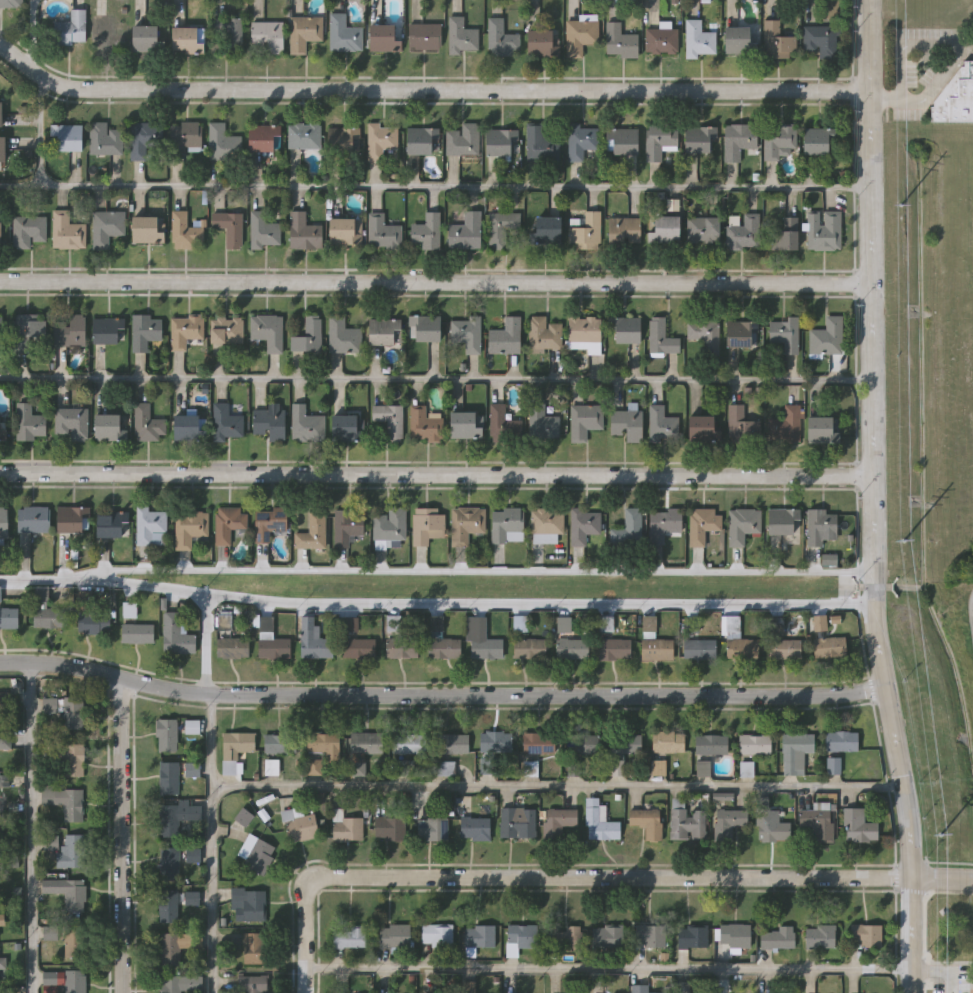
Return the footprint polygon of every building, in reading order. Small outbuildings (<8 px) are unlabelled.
[(22,9),(22,0),(0,0),(0,9),(22,9)] [(85,44),(52,44),(52,22),(71,22),(71,9),(85,9),(85,44)] [(345,13),(345,27),(356,27),(356,51),(329,51),(329,13),(345,13)] [(93,53),(93,15),(108,15),(108,31),(115,31),(115,53),(93,53)] [(323,16),(323,40),(305,40),(305,54),(290,54),(290,16),(323,16)] [(477,29),(477,54),(448,54),(448,16),(463,16),(463,29),(477,29)] [(225,54),(225,35),(211,35),(211,18),(242,18),(242,54),(225,54)] [(488,55),(488,18),(502,18),(502,34),(519,34),(519,55),(488,55)] [(686,56),(686,20),(700,20),(700,32),(715,32),(715,56),(686,56)] [(796,57),(763,57),(763,20),(779,20),(779,36),(796,36),(796,57)] [(281,21),(281,51),(250,51),(250,21),(281,21)] [(597,21),(597,45),(582,45),(582,57),(566,57),(566,21),(597,21)] [(606,22),(620,22),(620,34),(637,34),(637,57),(606,57),(606,22)] [(441,24),(441,49),(408,49),(408,24),(441,24)] [(132,49),(132,25),(158,25),(158,49),(132,49)] [(370,25),(395,25),(395,51),(370,51),(370,25)] [(802,26),(837,26),(837,56),(818,56),(818,51),(802,51),(802,26)] [(203,53),(172,53),(172,27),(203,27),(203,53)] [(755,27),(755,53),(725,53),(725,27),(755,27)] [(645,54),(645,29),(678,29),(678,54),(645,54)] [(554,30),(554,56),(528,56),(528,30),(554,30)] [(963,60),(972,60),(972,121),(931,121),(931,107),(933,107),(933,101),(960,66),(963,66),(963,60)] [(90,154),(90,122),(107,122),(107,129),(123,129),(123,154),(90,154)] [(132,160),(132,122),(155,122),(155,160),(132,160)] [(170,158),(170,122),(201,122),(201,150),(184,150),(184,158),(170,158)] [(223,122),(223,134),(241,134),(241,160),(208,160),(209,122),(223,122)] [(319,149),(287,149),(287,123),(319,123),(319,149)] [(445,155),(445,130),(461,130),(461,123),(477,123),(477,155),(445,155)] [(724,124),(756,124),(756,148),(739,148),(739,162),(724,162),(724,124)] [(58,151),(58,135),(50,135),(50,125),(82,125),(82,151),(58,151)] [(367,161),(367,125),(397,125),(397,149),(382,149),(382,161),(367,161)] [(526,161),(526,125),(543,125),(543,137),(558,137),(558,161),(526,161)] [(677,150),(661,150),(661,162),(645,162),(646,125),(677,126),(677,150)] [(278,151),(250,151),(250,126),(278,126),(278,151)] [(686,126),(716,126),(716,152),(686,152),(686,126)] [(597,127),(597,150),(583,150),(583,162),(568,162),(568,127),(597,127)] [(796,127),(796,148),(779,148),(779,160),(762,160),(762,127),(796,127)] [(327,128),(359,128),(359,154),(327,154),(327,128)] [(408,155),(408,128),(437,128),(437,155),(408,155)] [(639,154),(609,154),(609,128),(639,128),(639,154)] [(804,157),(804,128),(831,128),(831,157),(804,157)] [(486,130),(516,130),(516,156),(486,156),(486,130)] [(52,248),(52,210),(69,210),(69,223),(85,223),(85,248),(52,248)] [(109,246),(93,246),(93,211),(124,211),(124,235),(109,235),(109,246)] [(172,248),(172,211),(187,211),(187,227),(203,227),(203,248),(172,248)] [(265,223),(280,224),(279,248),(250,247),(251,211),(265,212),(265,223)] [(305,225),(322,225),(322,248),(290,248),(290,211),(305,211),(305,225)] [(448,248),(448,225),(464,225),(464,211),(480,211),(480,248),(448,248)] [(599,211),(599,248),(567,248),(567,227),(584,227),(584,211),(599,211)] [(807,213),(821,213),(821,211),(841,212),(841,250),(806,250),(807,213)] [(439,249),(411,249),(411,224),(425,224),(425,212),(439,212),(439,249)] [(241,249),(225,249),(225,228),(211,228),(211,213),(241,213),(241,249)] [(519,213),(519,230),(505,230),(505,248),(488,248),(488,213),(519,213)] [(368,247),(368,215),(383,215),(383,226),(401,226),(401,247),(368,247)] [(30,248),(12,248),(12,216),(45,216),(45,242),(30,242),(30,248)] [(743,225),(743,216),(760,216),(760,248),(727,248),(727,225),(743,225)] [(132,243),(132,217),(159,217),(159,231),(164,231),(164,243),(132,243)] [(562,217),(562,244),(537,244),(537,217),(562,217)] [(680,217),(680,243),(649,243),(649,233),(655,233),(655,217),(680,217)] [(686,242),(686,217),(720,217),(720,242),(686,242)] [(608,218),(640,218),(640,244),(608,244),(608,218)] [(330,244),(330,219),(356,219),(356,244),(330,244)] [(798,250),(774,250),(774,220),(798,220),(798,250)] [(44,314),(44,337),(28,337),(28,352),(13,352),(13,314),(44,314)] [(85,347),(53,346),(53,324),(69,324),(69,314),(85,314),(85,347)] [(132,315),(150,315),(150,318),(162,318),(162,340),(147,340),(147,352),(132,352),(132,315)] [(329,354),(329,315),(344,315),(344,329),(361,329),(361,354),(329,354)] [(282,316),(282,354),(266,354),(266,340),(250,341),(250,316),(282,316)] [(321,316),(321,352),(291,352),(291,337),(305,337),(305,316),(321,316)] [(409,342),(409,316),(441,316),(441,342),(409,342)] [(519,353),(488,353),(488,328),(503,328),(503,316),(519,316),(519,353)] [(561,323),(561,351),(529,351),(529,316),(546,316),(546,323),(561,323)] [(842,316),(842,354),(809,354),(809,329),(826,329),(826,316),(842,316)] [(203,339),(186,339),(186,351),(170,351),(170,317),(203,317),(203,339)] [(211,343),(211,317),(243,317),(243,343),(211,343)] [(568,351),(568,317),(601,317),(600,351),(568,351)] [(641,343),(609,343),(609,317),(641,317),(641,343)] [(665,338),(680,338),(680,352),(648,352),(648,317),(665,317),(665,338)] [(120,344),(93,344),(93,318),(120,318),(120,344)] [(465,354),(465,342),(447,342),(447,318),(480,319),(480,354),(465,354)] [(718,318),(718,347),(687,347),(687,318),(718,318)] [(798,318),(798,354),(783,354),(783,343),(769,343),(769,318),(798,318)] [(370,319),(400,319),(400,345),(370,345),(370,319)] [(727,347),(727,321),(755,321),(755,347),(727,347)] [(528,439),(529,401),(544,401),(544,415),(559,416),(559,439),(528,439)] [(46,415),(46,440),(16,440),(16,403),(31,403),(31,415),(46,415)] [(136,440),(136,403),(149,403),(149,419),(165,419),(165,440),(136,440)] [(214,404),(230,404),(230,410),(244,410),(244,439),(214,439),(214,404)] [(505,404),(505,420),(521,419),(521,442),(490,442),(490,404),(505,404)] [(627,411),(628,404),(635,404),(635,410),(643,410),(642,441),(626,441),(626,434),(611,434),(611,411),(627,411)] [(291,405),(305,405),(305,416),(324,416),(324,441),(291,441),(291,405)] [(603,405),(603,429),(586,429),(586,442),(570,442),(570,405),(603,405)] [(649,441),(649,405),(664,405),(664,417),(678,417),(678,441),(649,441)] [(744,405),(744,419),(763,419),(763,443),(727,443),(727,405),(744,405)] [(784,405),(800,405),(800,442),(769,442),(768,419),(784,419),(784,405)] [(402,406),(402,441),(385,441),(385,421),(371,421),(371,406),(402,406)] [(87,441),(65,441),(65,435),(55,435),(55,408),(87,408),(87,441)] [(410,440),(410,408),(425,408),(425,415),(442,415),(442,440),(410,440)] [(266,441),(266,434),(252,434),(252,410),(285,410),(285,441),(266,441)] [(450,413),(477,413),(477,427),(482,427),(482,439),(450,439),(450,413)] [(95,440),(95,415),(120,415),(120,440),(95,440)] [(200,416),(200,430),(205,430),(205,441),(174,441),(174,416),(200,416)] [(332,442),(332,416),(357,416),(357,442),(332,442)] [(689,440),(689,416),(716,416),(716,440),(689,440)] [(808,440),(808,417),(834,417),(834,440),(808,440)] [(17,507),(49,507),(49,532),(17,532),(17,507)] [(58,507),(87,507),(87,533),(58,533),(58,507)] [(245,508),(245,529),(230,529),(230,546),(215,546),(215,507),(245,508)] [(8,537),(0,537),(0,508),(7,508),(8,537)] [(389,515),(389,508),(405,508),(405,540),(373,540),(373,515),(389,515)] [(485,508),(485,533),(468,533),(468,545),(451,545),(451,508),(485,508)] [(522,543),(491,543),(491,508),(522,508),(522,543)] [(532,543),(530,509),(563,508),(564,534),(556,534),(556,542),(532,543)] [(641,546),(610,546),(610,527),(625,527),(625,508),(641,508),(641,546)] [(135,509),(166,509),(166,546),(135,546),(135,509)] [(286,509),(286,532),(270,532),(270,543),(255,543),(255,509),(286,509)] [(690,547),(690,509),(719,509),(719,531),(705,531),(705,547),(690,547)] [(769,535),(769,509),(797,509),(797,535),(769,535)] [(444,546),(412,546),(412,510),(444,510),(444,546)] [(570,547),(570,510),(601,510),(601,534),(586,534),(586,547),(570,547)] [(682,533),(664,532),(664,544),(649,544),(650,510),(683,511),(682,533)] [(761,510),(761,535),(744,535),(744,547),(728,547),(728,510),(761,510)] [(807,510),(837,510),(837,535),(823,535),(823,547),(807,547),(807,510)] [(363,535),(348,535),(348,547),(334,547),(334,511),(363,511),(363,535)] [(124,539),(97,539),(97,512),(124,512),(124,539)] [(207,547),(175,547),(175,512),(207,512),(207,547)] [(308,533),(308,512),(324,512),(324,549),(294,549),(294,533),(308,533)] [(17,628),(0,628),(0,608),(17,608),(17,628)] [(33,628),(33,608),(65,608),(65,628),(33,628)] [(195,653),(162,653),(162,612),(181,612),(181,634),(195,634),(195,653)] [(77,634),(77,613),(109,613),(109,634),(77,634)] [(301,617),(313,617),(313,625),(318,625),(318,639),(332,639),(332,658),(301,658),(301,617)] [(486,617),(486,639),(503,639),(503,658),(467,658),(467,617),(486,617)] [(813,617),(825,617),(826,631),(814,631),(813,617)] [(121,624),(153,624),(153,643),(121,643),(121,624)] [(393,658),(393,636),(418,636),(418,658),(393,658)] [(249,638),(249,658),(217,658),(217,638),(249,638)] [(290,658),(258,658),(258,638),(290,638),(290,658)] [(374,638),(374,657),(343,657),(343,638),(374,638)] [(460,638),(460,658),(428,658),(428,638),(460,638)] [(815,638),(846,638),(846,658),(815,658),(815,638)] [(513,659),(513,639),(546,639),(546,659),(513,659)] [(588,639),(588,658),(556,658),(556,639),(588,639)] [(598,639),(631,639),(631,659),(598,659),(598,639)] [(640,660),(640,639),(673,639),(673,660),(640,660)] [(727,639),(760,639),(760,659),(727,659),(727,639)] [(683,658),(683,640),(716,640),(716,658),(683,658)] [(768,659),(768,640),(803,640),(803,659),(768,659)] [(82,729),(63,729),(63,697),(82,697),(82,729)] [(56,712),(43,712),(43,698),(56,698),(56,712)] [(177,751),(156,751),(156,719),(177,719),(177,751)] [(198,720),(198,732),(184,732),(184,720),(198,720)] [(511,731),(511,752),(480,752),(480,731),(511,731)] [(684,731),(684,752),(652,752),(652,731),(684,731)] [(857,750),(824,750),(824,731),(857,731),(857,750)] [(10,750),(0,749),(0,732),(10,732),(10,750)] [(236,774),(222,774),(222,732),(254,732),(254,751),(236,751),(236,774)] [(382,732),(382,753),(348,753),(348,732),(382,732)] [(555,753),(523,753),(523,732),(555,732),(555,753)] [(339,764),(325,764),(325,752),(320,752),(320,772),(309,772),(308,733),(339,733),(339,764)] [(641,752),(608,752),(608,733),(641,733),(641,752)] [(296,734),(296,752),(263,752),(263,734),(296,734)] [(393,753),(393,734),(425,734),(425,753),(393,753)] [(469,734),(469,753),(437,753),(437,734),(469,734)] [(598,734),(598,752),(567,752),(567,734),(598,734)] [(804,774),(782,774),(782,734),(815,734),(815,752),(804,752),(804,774)] [(695,753),(695,735),(727,735),(727,753),(695,753)] [(738,753),(738,735),(771,735),(771,753),(738,753)] [(82,777),(64,777),(64,744),(82,744),(82,777)] [(455,759),(455,774),(433,774),(433,763),(435,763),(435,760),(455,759)] [(278,774),(265,774),(265,760),(278,760),(278,774)] [(412,760),(412,776),(391,776),(391,760),(412,760)] [(159,795),(159,762),(178,762),(178,795),(159,795)] [(198,762),(198,776),(185,776),(185,762),(198,762)] [(63,804),(41,804),(41,789),(82,789),(82,822),(63,822),(63,804)] [(606,804),(606,836),(587,836),(587,796),(600,796),(600,804),(606,804)] [(769,822),(790,822),(790,841),(755,841),(755,796),(769,796),(769,822)] [(180,837),(159,837),(159,805),(199,805),(199,822),(180,822),(180,837)] [(303,815),(314,813),(318,837),(288,842),(282,810),(302,807),(303,815)] [(535,837),(500,837),(500,808),(535,808),(535,837)] [(843,841),(843,808),(864,808),(864,822),(878,822),(878,841),(843,841)] [(576,809),(576,833),(546,833),(546,809),(576,809)] [(661,841),(642,841),(642,809),(661,809),(661,841)] [(670,837),(670,809),(704,809),(704,837),(670,837)] [(746,826),(734,826),(734,844),(718,844),(718,809),(746,809),(746,826)] [(806,839),(806,810),(831,810),(831,839),(806,839)] [(362,816),(362,841),(333,841),(333,816),(362,816)] [(404,840),(374,840),(374,817),(404,817),(404,840)] [(460,840),(460,817),(491,817),(491,840),(460,840)] [(447,840),(421,840),(421,818),(447,818),(447,840)] [(83,835),(83,867),(58,867),(58,835),(83,835)] [(263,875),(242,864),(256,838),(276,848),(263,875)] [(179,847),(179,880),(159,880),(159,847),(179,847)] [(85,879),(85,912),(64,912),(64,879),(85,879)] [(54,892),(44,892),(44,880),(54,880),(54,892)] [(265,888),(265,921),(242,921),(242,908),(230,908),(230,888),(265,888)] [(156,889),(178,889),(178,922),(156,922),(156,889)] [(83,956),(64,956),(64,924),(83,924),(83,956)] [(379,924),(409,924),(409,947),(379,947),(379,924)] [(421,924),(452,924),(452,946),(421,946),(421,924)] [(494,948),(464,948),(464,924),(494,924),(494,948)] [(506,957),(506,924),(537,924),(537,947),(518,947),(518,957),(506,957)] [(664,924),(664,946),(636,946),(636,924),(664,924)] [(751,924),(751,946),(719,946),(719,924),(751,924)] [(835,948),(805,948),(805,924),(835,924),(835,948)] [(881,946),(851,946),(851,924),(881,924),(881,946)] [(581,947),(549,947),(549,928),(565,928),(565,925),(581,925),(581,947)] [(779,931),(779,925),(794,925),(794,948),(760,948),(760,931),(779,931)] [(593,926),(623,926),(623,946),(593,946),(593,926)] [(707,948),(678,948),(678,926),(707,926),(707,948)] [(332,928),(365,928),(365,947),(332,947),(332,928)] [(242,932),(266,932),(266,963),(242,963),(242,932)] [(178,948),(178,964),(159,964),(159,933),(198,933),(198,948),(178,948)] [(85,969),(85,992),(64,992),(64,969),(85,969)] [(201,975),(201,992),(181,992),(160,992),(160,975),(201,975)] [(266,975),(266,992),(239,992),(239,975),(266,975)] [(474,982),(474,992),(464,992),(464,982),(474,982)] [(648,984),(648,992),(632,992),(632,984),(648,984)]
